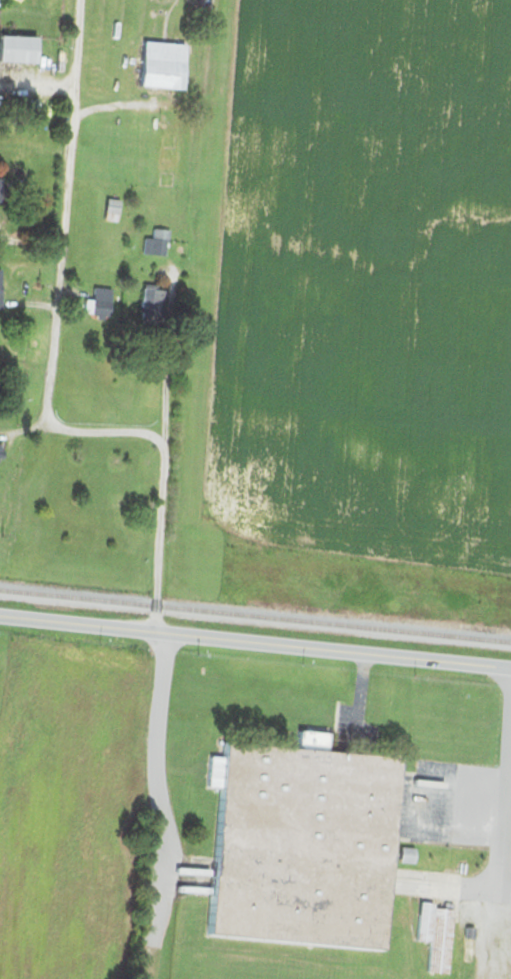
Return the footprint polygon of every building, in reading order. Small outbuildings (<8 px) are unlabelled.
[(33,61),(33,35),(0,35),(0,61),(33,61)] [(137,85),(179,88),(182,43),(140,40),(137,85)] [(101,218),(115,220),(116,198),(103,197),(101,218)] [(163,255),(166,228),(149,226),(149,237),(141,236),(139,253),(163,255)] [(108,286),(90,285),(88,316),(107,317),(108,286)] [(138,322),(162,322),(162,287),(138,287),(138,322)] [(379,947),(394,753),(317,747),(317,744),(300,742),(299,745),(219,739),(216,783),(215,783),(204,934),(379,947)] [(427,940),(425,971),(445,972),(449,905),(418,904),(417,939),(427,940)]
